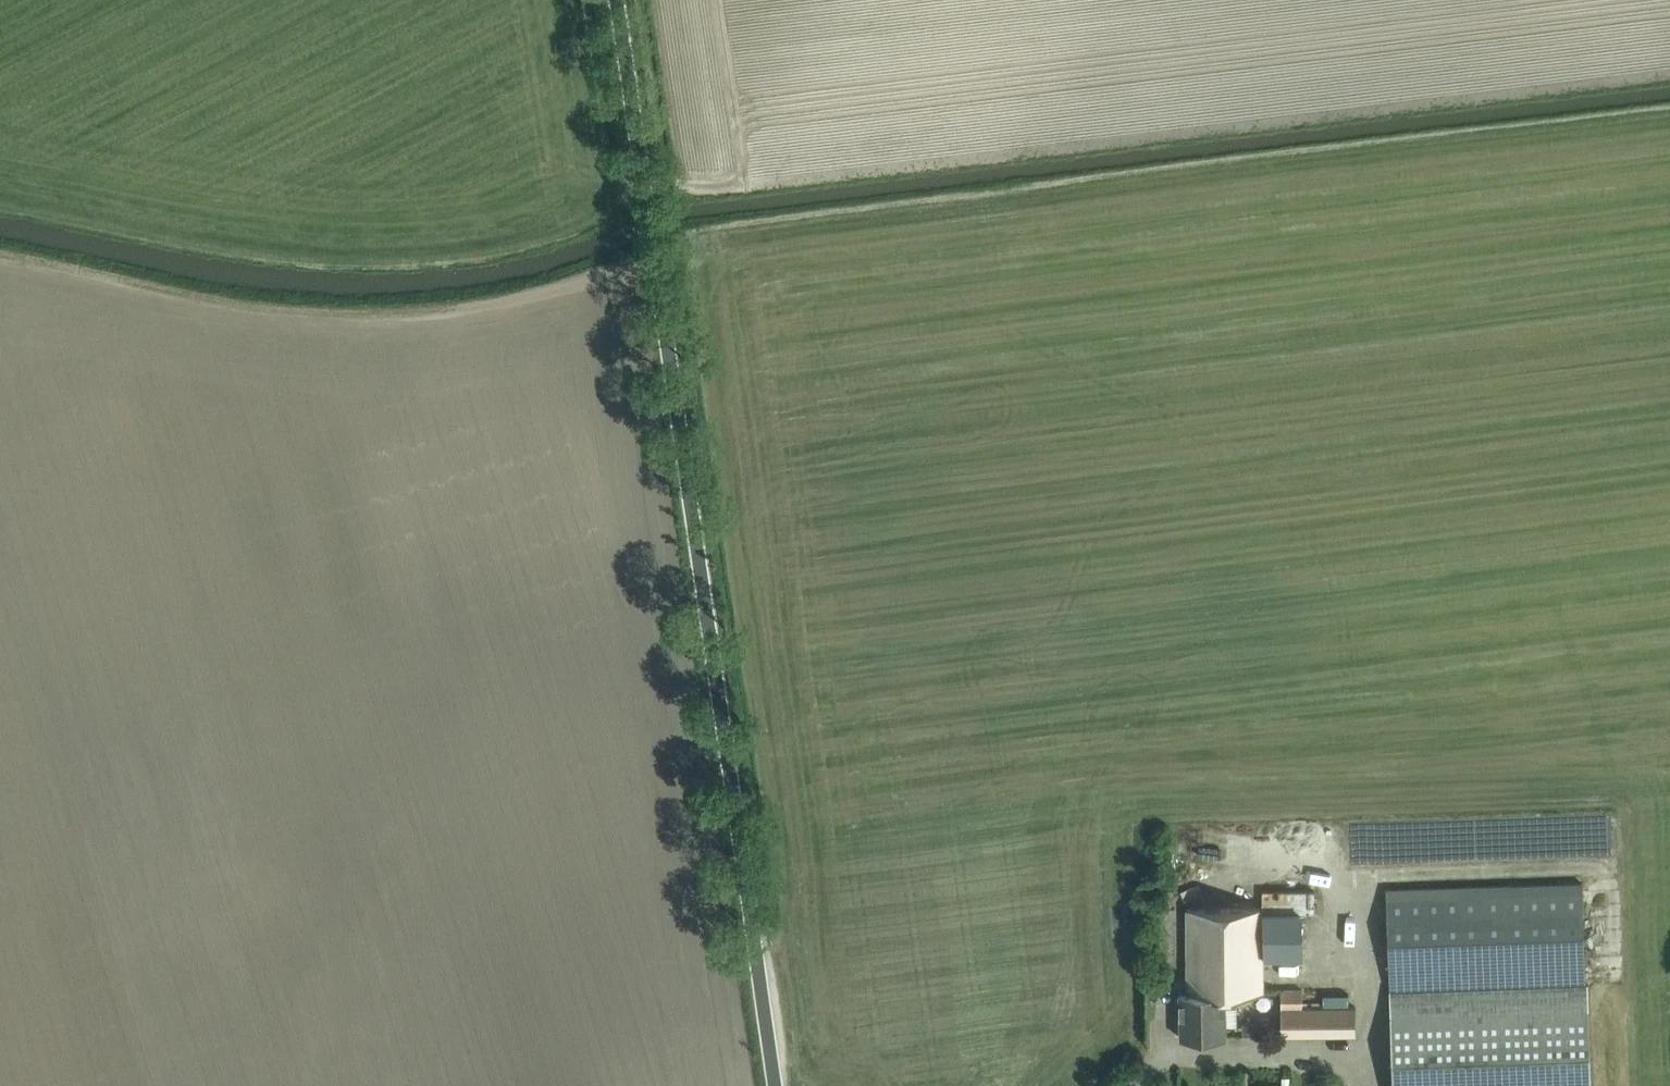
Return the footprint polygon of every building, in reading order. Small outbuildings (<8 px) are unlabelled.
[(1302,792),(1301,771),(1288,772),(1289,792),(1302,792)] [(1589,1041),(1584,885),(1386,892),(1392,1085),(1591,1085),(1589,1041)] [(1283,951),(1324,951),(1324,904),(1283,904),(1283,951)] [(1187,992),(1179,992),(1179,1037),(1201,1037),(1225,1036),(1225,993),(1262,992),(1262,957),(1261,912),(1261,907),(1208,908),(1186,908),(1187,992)] [(1300,989),(1281,989),(1282,1036),(1355,1035),(1354,1006),(1300,1007),(1300,989)]
